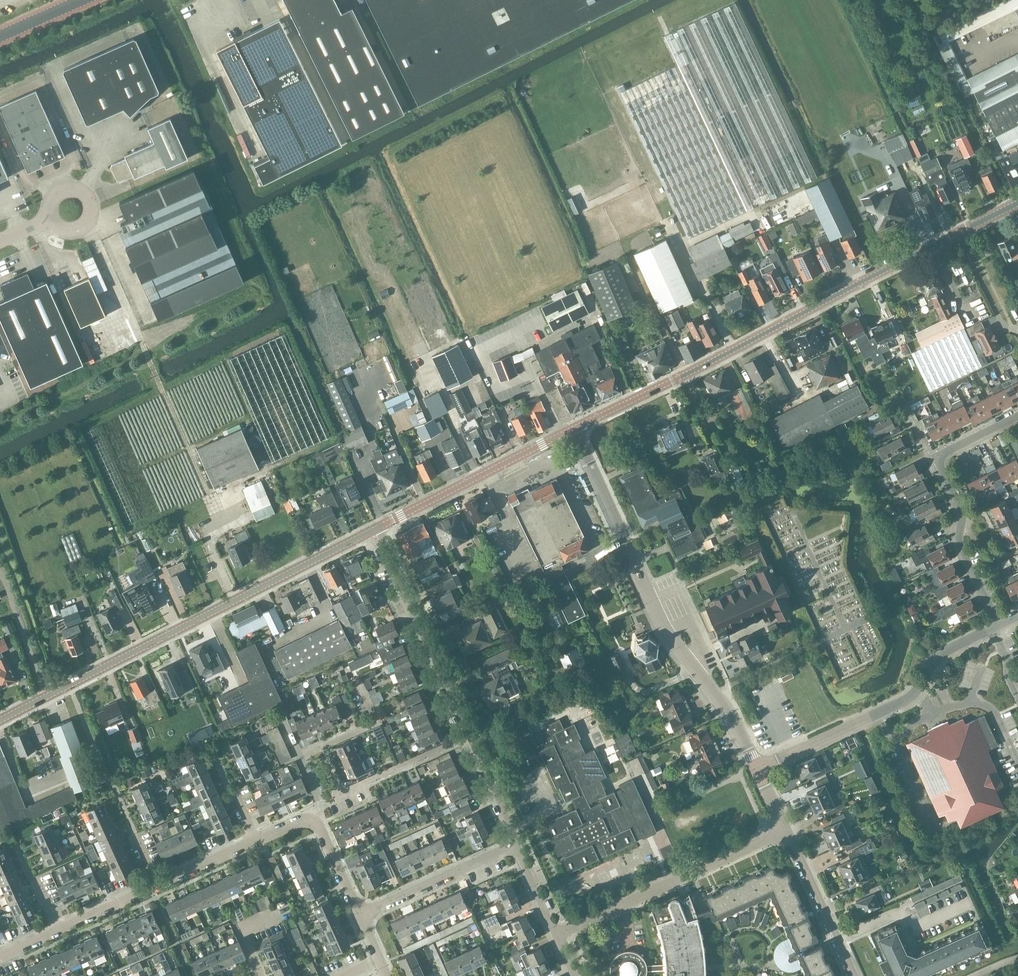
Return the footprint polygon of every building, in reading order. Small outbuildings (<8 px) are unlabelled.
[(291,14),(290,14),(292,17),(292,16),(299,31),(300,34),(300,33),(353,139),(405,113),(352,8),(342,13),(341,10),(340,10),(335,0),(284,0),(291,14)] [(372,10),(419,105),(630,0),(378,0),(381,6),(372,10)] [(938,46),(954,78),(957,85),(967,80),(967,79),(950,43),(1017,10),(1017,0),(1008,0),(938,34),(943,44),(939,46),(938,46)] [(623,84),(617,87),(689,238),(748,210),(818,177),(735,4),(666,37),(680,66),(626,91),(623,84)] [(235,41),(217,50),(244,105),(270,158),(255,166),(264,184),(342,145),(280,19),(235,41)] [(634,51),(641,47),(636,37),(629,40),(634,51)] [(124,108),(131,116),(150,97),(158,93),(159,90),(137,39),(134,38),(65,69),(64,72),(86,123),(89,124),(124,108)] [(969,78),(967,79),(967,80),(988,121),(987,122),(994,135),(990,138),(995,149),(1001,146),(1006,156),(999,160),(1013,187),(1017,184),(1017,53),(969,78)] [(28,172),(65,156),(36,90),(0,106),(0,109),(28,172)] [(917,97),(905,102),(908,108),(920,103),(917,97)] [(923,105),(912,109),(915,115),(925,111),(923,105)] [(126,158),(112,164),(111,166),(117,180),(120,181),(134,175),(135,178),(165,164),(166,168),(188,158),(170,118),(148,128),(154,142),(125,155),(126,158)] [(967,134),(956,139),(964,158),(975,152),(967,134)] [(927,152),(918,157),(921,163),(930,159),(927,152)] [(9,177),(0,158),(0,181),(9,177)] [(925,175),(932,172),(939,187),(937,188),(944,202),(954,198),(945,178),(946,178),(937,158),(920,165),(925,175)] [(950,171),(949,171),(950,172),(959,192),(959,193),(960,193),(965,190),(965,191),(969,189),(973,186),(973,187),(974,186),(974,185),(974,186),(967,171),(972,168),(967,158),(960,161),(962,165),(950,171)] [(842,175),(856,170),(854,165),(840,169),(842,175)] [(979,171),(984,181),(989,191),(1000,186),(990,166),(979,171)] [(137,194),(120,202),(123,208),(125,214),(128,220),(121,223),(124,231),(120,233),(126,245),(134,264),(142,282),(151,302),(159,320),(166,317),(174,314),(180,311),(186,308),(192,306),(198,303),(203,300),(209,298),(215,295),(221,293),(227,290),(235,286),(245,282),(237,264),(228,244),(219,225),(211,207),(202,187),(194,169),(185,173),(176,177),(171,179),(165,182),(159,185),(153,187),(147,190),(141,192),(137,194)] [(840,241),(844,249),(849,258),(861,252),(853,235),(856,234),(829,178),(806,189),(830,240),(840,235),(840,241)] [(918,188),(909,192),(917,209),(919,208),(925,221),(937,216),(930,202),(926,193),(922,195),(918,188)] [(862,198),(861,198),(862,199),(864,204),(877,231),(907,218),(895,192),(888,195),(887,194),(879,197),(877,192),(876,191),(876,192),(862,198)] [(814,210),(797,218),(801,226),(818,217),(814,210)] [(717,234),(688,249),(694,261),(691,263),(699,280),(732,264),(725,249),(735,244),(734,241),(754,231),(750,223),(745,225),(743,222),(728,229),(729,232),(719,237),(717,234)] [(754,232),(745,237),(747,241),(756,236),(754,232)] [(817,254),(825,270),(837,264),(829,248),(831,247),(826,236),(818,239),(820,245),(817,246),(820,253),(817,254)] [(998,244),(1005,259),(1011,256),(1013,260),(1016,259),(1017,260),(1017,253),(1010,238),(998,244)] [(666,239),(634,254),(661,312),(693,297),(666,239)] [(735,248),(730,251),(733,258),(739,255),(735,248)] [(794,257),(786,261),(793,276),(800,273),(804,280),(807,278),(820,272),(810,250),(794,258),(794,257)] [(770,255),(773,262),(760,269),(763,274),(767,282),(769,281),(773,289),(772,289),(773,291),(774,291),(776,295),(777,294),(777,295),(778,296),(779,296),(782,294),(782,293),(782,292),(787,289),(780,273),(786,270),(777,252),(770,255)] [(93,256),(82,261),(97,294),(108,289),(93,256)] [(618,262),(589,274),(605,311),(608,319),(637,307),(618,262)] [(18,265),(0,270),(3,278),(20,274),(18,265)] [(753,290),(752,290),(759,304),(761,303),(763,304),(767,302),(767,300),(769,299),(765,291),(767,290),(759,275),(750,279),(745,269),(738,273),(744,284),(749,282),(753,290)] [(84,363),(47,281),(34,287),(28,272),(14,278),(1,284),(7,299),(0,302),(0,317),(31,387),(84,363)] [(917,298),(921,305),(927,302),(929,305),(934,303),(942,320),(916,333),(923,347),(964,327),(957,313),(953,315),(942,293),(943,292),(941,288),(944,287),(936,272),(917,281),(920,286),(918,289),(922,290),(924,295),(917,298)] [(64,289),(81,327),(106,315),(89,278),(64,289)] [(564,289),(552,296),(554,301),(567,295),(564,289)] [(387,290),(380,293),(383,299),(390,295),(387,290)] [(589,314),(577,290),(567,295),(554,301),(541,308),(553,331),(589,314)] [(727,304),(725,305),(732,319),(751,310),(741,291),(740,292),(739,290),(724,298),(727,304)] [(678,309),(666,315),(673,330),(685,324),(678,309)] [(631,315),(623,318),(625,324),(633,320),(631,315)] [(874,338),(868,340),(865,333),(859,319),(857,319),(856,317),(843,323),(844,325),(842,326),(849,341),(856,338),(865,357),(871,354),(876,364),(885,360),(879,348),(874,338)] [(687,323),(696,340),(702,337),(707,346),(719,339),(710,319),(700,324),(697,318),(687,323)] [(879,348),(885,360),(894,356),(890,347),(896,344),(893,337),(894,336),(887,321),(872,328),(876,337),(873,337),(874,338),(879,348)] [(981,321),(966,328),(970,336),(976,333),(978,338),(972,341),(978,354),(985,351),(986,354),(999,347),(995,339),(996,339),(996,338),(995,339),(993,335),(994,335),(994,334),(993,334),(989,326),(984,328),(981,321)] [(574,334),(550,346),(536,353),(547,377),(541,381),(559,419),(573,412),(574,414),(595,404),(594,402),(602,399),(587,367),(596,362),(600,360),(592,344),(602,339),(595,324),(574,334)] [(816,329),(816,328),(809,331),(805,333),(816,356),(827,350),(816,329)] [(964,329),(911,354),(930,391),(982,366),(964,329)] [(378,330),(369,334),(371,341),(375,339),(374,337),(376,336),(377,338),(381,336),(378,330)] [(794,339),(805,361),(816,356),(805,333),(800,335),(801,335),(794,338),(794,339)] [(908,334),(905,335),(908,342),(914,339),(913,335),(908,334)] [(446,337),(430,345),(432,350),(448,343),(446,337)] [(620,339),(614,341),(619,353),(630,348),(628,343),(623,345),(620,339)] [(694,339),(679,346),(686,362),(701,355),(694,339)] [(85,340),(81,342),(91,364),(96,362),(85,340)] [(675,364),(665,343),(637,356),(649,380),(652,379),(654,380),(659,378),(659,375),(662,374),(671,369),(670,366),(675,364)] [(907,343),(901,346),(906,355),(912,352),(907,343)] [(465,355),(464,356),(458,344),(433,356),(448,389),(474,377),(466,361),(468,361),(465,355)] [(753,347),(743,352),(746,357),(755,352),(753,347)] [(409,348),(404,351),(409,362),(414,359),(409,348)] [(390,354),(385,356),(396,381),(401,379),(390,354)] [(823,386),(842,378),(831,354),(807,365),(810,372),(809,373),(816,390),(823,386)] [(1011,354),(1005,357),(1008,363),(1014,360),(1012,356),(1011,354)] [(511,355),(493,362),(500,381),(518,374),(511,355)] [(791,392),(776,364),(768,368),(761,355),(745,363),(755,383),(767,377),(778,399),(791,392)] [(600,370),(596,362),(587,367),(602,399),(603,400),(622,391),(610,366),(600,370)] [(351,366),(340,371),(342,375),(349,372),(353,371),(351,366)] [(735,390),(725,369),(704,379),(714,400),(735,390)] [(348,376),(342,379),(345,386),(352,383),(348,376)] [(348,432),(362,426),(345,386),(342,379),(341,378),(327,384),(348,432)] [(1011,379),(1011,378),(1001,383),(1003,388),(1011,404),(1017,400),(1017,393),(1011,379)] [(402,379),(394,382),(400,394),(407,391),(402,379)] [(770,420),(786,450),(869,407),(857,384),(824,402),(820,394),(770,420)] [(737,389),(750,417),(758,412),(745,385),(737,389)] [(1003,388),(994,393),(1001,408),(1011,404),(1003,388)] [(462,389),(451,394),(461,416),(472,410),(462,389)] [(478,389),(466,394),(472,405),(484,400),(478,389)] [(408,391),(407,391),(384,402),(390,414),(413,403),(408,391)] [(994,393),(984,398),(992,413),(1001,408),(994,393)] [(982,418),(992,413),(984,398),(980,400),(977,395),(972,398),(982,418)] [(539,397),(526,403),(528,408),(539,431),(548,427),(547,425),(544,418),(541,412),(546,410),(541,401),(539,397)] [(965,408),(971,420),(972,423),(982,418),(972,398),(967,400),(969,405),(965,408)] [(961,399),(951,404),(954,409),(961,425),(971,420),(965,408),(963,404),(961,399)] [(478,405),(472,407),(473,410),(477,417),(482,414),(480,410),(478,405)] [(517,416),(512,419),(519,435),(532,428),(521,406),(514,409),(517,416)] [(488,436),(493,447),(498,445),(499,446),(503,444),(502,442),(504,442),(499,431),(495,424),(501,421),(495,408),(489,411),(491,417),(481,422),(488,436)] [(954,409),(944,414),(951,429),(961,425),(954,409)] [(423,411),(416,414),(420,424),(427,421),(423,411)] [(868,417),(872,424),(871,425),(876,436),(879,434),(882,440),(900,430),(898,425),(895,426),(889,416),(883,418),(879,411),(868,417)] [(932,415),(934,419),(942,434),(951,429),(944,414),(939,416),(937,412),(932,415)] [(927,429),(932,439),(942,434),(934,419),(932,415),(931,414),(921,419),(922,419),(924,424),(927,429)] [(440,432),(434,419),(426,422),(433,436),(440,432)] [(922,419),(918,421),(923,431),(927,429),(924,424),(922,419)] [(433,436),(426,422),(416,427),(422,441),(433,436)] [(664,451),(664,452),(665,451),(686,442),(686,441),(678,423),(678,422),(677,422),(676,422),(668,426),(668,425),(664,427),(664,428),(656,431),(655,432),(656,433),(656,432),(664,451)] [(240,424),(222,432),(223,436),(242,428),(240,424)] [(845,424),(836,428),(839,434),(848,429),(845,424)] [(362,426),(339,436),(347,453),(370,442),(362,426)] [(197,448),(215,487),(259,467),(242,428),(223,436),(197,448)] [(477,429),(464,435),(474,456),(487,450),(477,429)] [(887,456),(887,457),(890,455),(893,461),(911,452),(908,446),(905,447),(900,437),(881,446),(882,446),(877,449),(882,459),(887,456)] [(447,441),(441,443),(452,466),(465,460),(454,438),(447,441)] [(715,442),(702,447),(705,455),(718,451),(715,442)] [(333,446),(321,452),(324,458),(336,452),(333,446)] [(387,496),(404,488),(400,479),(395,481),(383,455),(380,448),(372,452),(376,459),(371,461),(387,496)] [(383,455),(395,481),(400,479),(404,488),(411,485),(401,464),(404,462),(400,455),(399,456),(396,449),(383,455)] [(430,449),(415,456),(419,463),(417,464),(425,480),(437,474),(429,459),(434,456),(430,449)] [(701,459),(709,477),(710,478),(724,471),(723,471),(715,453),(715,452),(715,453),(702,459),(701,459)] [(1017,476),(1017,463),(1016,458),(1006,463),(1014,479),(1017,476)] [(846,462),(850,470),(855,467),(852,460),(846,462)] [(913,463),(895,472),(900,483),(903,481),(906,487),(924,477),(922,472),(919,473),(913,463)] [(1004,484),(1014,479),(1006,463),(996,468),(1004,484)] [(740,464),(728,470),(739,492),(751,487),(740,464)] [(642,527),(643,527),(659,519),(664,530),(669,528),(672,533),(666,535),(676,558),(699,547),(696,542),(707,537),(699,520),(694,522),(679,490),(657,500),(642,467),(631,472),(620,477),(642,527)] [(994,488),(1004,484),(996,468),(987,473),(994,488)] [(985,493),(994,488),(987,473),(977,478),(985,493)] [(352,475),(340,481),(343,489),(340,490),(348,507),(360,501),(357,495),(361,494),(356,483),(355,483),(352,475)] [(586,615),(568,578),(561,564),(591,550),(556,478),(531,490),(517,496),(515,492),(508,495),(545,572),(549,580),(548,580),(569,623),(586,615)] [(977,478),(967,483),(975,498),(985,493),(977,478)] [(262,480),(243,489),(257,521),(276,512),(262,480)] [(922,480),(904,490),(909,501),(915,498),(918,503),(933,495),(931,490),(928,491),(922,480)] [(311,517),(306,519),(311,529),(315,526),(316,528),(337,518),(334,513),(341,510),(332,491),(318,498),(323,509),(310,515),(311,517)] [(469,501),(466,503),(474,522),(488,516),(487,515),(496,511),(490,497),(481,502),(479,496),(476,498),(474,497),(470,499),(469,501)] [(931,498),(913,508),(918,519),(924,516),(927,521),(942,513),(940,508),(937,509),(931,498)] [(289,500),(284,503),(289,514),(294,511),(289,500)] [(733,500),(729,502),(734,513),(738,511),(733,500)] [(990,507),(995,517),(1010,510),(1005,500),(990,507)] [(205,503),(181,513),(184,521),(209,510),(205,503)] [(897,512),(900,521),(914,516),(910,507),(897,512)] [(995,517),(1000,527),(1015,519),(1010,510),(995,517)] [(472,538),(459,512),(433,525),(442,544),(444,542),(447,550),(472,538)] [(1015,519),(1000,527),(1005,537),(1017,530),(1017,525),(1015,519)] [(139,535),(151,531),(148,521),(136,525),(139,535)] [(411,529),(411,528),(398,535),(401,541),(396,543),(402,554),(406,552),(409,557),(422,550),(434,544),(423,522),(411,529)] [(924,524),(906,534),(911,545),(917,542),(920,547),(922,546),(926,544),(935,539),(933,534),(930,535),(924,524)] [(1005,537),(1010,546),(1017,542),(1017,530),(1005,537)] [(149,537),(142,540),(147,551),(154,548),(149,537)] [(236,566),(239,564),(239,565),(240,566),(245,564),(245,562),(250,559),(242,542),(238,543),(235,537),(226,541),(229,547),(228,548),(236,566)] [(703,599),(702,599),(707,609),(707,610),(713,621),(716,630),(721,639),(721,640),(730,636),(728,632),(763,616),(765,621),(776,616),(778,618),(792,612),(785,596),(791,594),(783,576),(777,579),(770,565),(772,565),(771,563),(769,563),(758,538),(739,547),(739,548),(744,560),(760,552),(765,565),(746,574),(748,577),(745,578),(744,576),(732,581),(736,589),(711,600),(709,596),(703,599)] [(434,544),(422,550),(426,558),(434,554),(434,555),(438,554),(434,544)] [(924,562),(928,570),(934,567),(937,565),(950,559),(943,547),(931,553),(928,547),(924,549),(915,554),(920,564),(924,562)] [(144,552),(137,556),(139,560),(146,557),(144,552)] [(911,553),(902,555),(904,566),(912,565),(911,553)] [(420,578),(443,568),(440,562),(438,563),(434,555),(434,554),(426,558),(414,564),(420,578)] [(369,576),(361,555),(360,555),(342,563),(343,563),(346,571),(344,572),(350,584),(369,576)] [(136,586),(123,592),(134,613),(140,610),(142,615),(143,616),(159,607),(159,606),(158,607),(153,598),(155,597),(154,597),(152,593),(152,592),(151,593),(145,583),(142,578),(144,577),(154,572),(146,556),(146,557),(139,560),(136,562),(140,569),(138,570),(137,569),(137,570),(129,574),(136,586)] [(171,576),(179,594),(193,588),(185,571),(187,570),(183,561),(168,568),(172,576),(171,576)] [(938,587),(943,585),(946,583),(959,577),(952,564),(940,571),(937,565),(934,567),(928,570),(924,571),(928,578),(932,575),(933,578),(933,580),(935,584),(937,585),(938,587)] [(325,572),(333,587),(337,594),(344,590),(340,583),(344,581),(336,566),(325,572)] [(450,571),(437,577),(440,583),(453,577),(450,571)] [(461,571),(453,575),(459,586),(467,583),(461,571)] [(291,586),(294,591),(281,597),(284,603),(282,604),(285,612),(294,608),(297,613),(320,602),(321,602),(309,577),(291,586)] [(454,578),(442,584),(446,592),(458,587),(454,578)] [(1015,581),(1005,586),(1013,601),(1017,598),(1017,587),(1015,581)] [(946,583),(943,585),(938,587),(933,589),(938,599),(948,595),(952,602),(952,603),(955,601),(968,595),(961,582),(949,589),(946,583)] [(358,605),(362,615),(379,607),(375,598),(380,595),(375,583),(360,589),(365,602),(358,605)] [(452,592),(431,601),(435,609),(438,616),(458,607),(455,600),(452,592)] [(112,607),(98,614),(108,634),(123,626),(115,611),(123,607),(115,593),(110,595),(107,597),(112,607)] [(351,596),(333,605),(344,627),(362,618),(351,596)] [(955,601),(952,603),(952,602),(942,607),(948,617),(957,613),(961,621),(977,613),(970,600),(958,606),(955,601)] [(56,603),(50,605),(54,616),(59,614),(56,603)] [(76,603),(61,609),(64,616),(79,611),(76,603)] [(481,622),(456,634),(466,654),(490,642),(489,638),(495,635),(495,636),(508,630),(495,603),(482,609),(488,621),(482,624),(481,622)] [(231,627),(234,635),(239,636),(268,622),(273,633),(273,634),(285,628),(275,607),(263,612),(262,609),(258,611),(255,604),(233,615),(236,622),(232,623),(231,627)] [(555,604),(543,610),(553,631),(565,626),(555,604)] [(64,616),(67,626),(82,620),(79,611),(64,616)] [(936,621),(933,614),(926,618),(930,624),(936,621)] [(291,618),(284,622),(287,627),(294,624),(291,618)] [(350,641),(348,637),(343,627),(339,619),(283,648),(275,651),(289,678),(296,674),(341,652),(352,646),(350,641)] [(382,641),(375,644),(378,649),(395,641),(393,636),(398,634),(392,621),(376,629),(382,641)] [(776,623),(767,626),(770,632),(778,628),(776,623)] [(78,625),(62,631),(66,641),(62,643),(65,650),(69,649),(72,655),(77,653),(77,654),(83,652),(82,651),(84,650),(78,635),(82,634),(78,625)] [(11,626),(5,628),(8,634),(14,631),(11,626)] [(737,641),(729,645),(730,648),(733,654),(735,653),(741,666),(750,661),(749,660),(752,658),(753,660),(762,656),(759,648),(757,648),(755,644),(757,643),(752,634),(740,639),(741,641),(738,643),(737,641)] [(638,639),(639,641),(638,642),(637,641),(636,642),(637,643),(636,653),(635,654),(636,655),(637,655),(645,661),(645,662),(646,663),(650,672),(662,667),(661,665),(662,665),(658,657),(659,657),(657,656),(659,645),(660,645),(659,643),(658,644),(650,637),(650,636),(648,636),(648,638),(647,638),(646,636),(646,635),(645,635),(645,636),(642,637),(639,638),(638,638),(638,639)] [(532,636),(522,641),(524,646),(534,641),(532,636)] [(0,688),(1,689),(18,681),(18,680),(7,656),(4,657),(1,651),(9,648),(4,638),(0,640),(0,687),(0,688)] [(269,673),(255,642),(236,651),(250,682),(269,673)] [(204,643),(189,650),(193,658),(193,659),(193,658),(195,663),(196,663),(200,673),(204,672),(211,669),(212,671),(213,674),(225,669),(218,652),(210,656),(208,652),(204,643)] [(384,665),(392,662),(408,655),(408,654),(410,653),(408,647),(406,646),(404,647),(403,644),(391,650),(389,645),(378,650),(384,665)] [(481,687),(489,704),(506,696),(507,699),(521,692),(512,672),(509,674),(505,665),(508,663),(513,660),(516,659),(511,649),(483,662),(488,673),(492,670),(497,680),(481,687)] [(575,649),(560,656),(565,667),(581,660),(575,649)] [(620,653),(610,658),(617,674),(619,676),(628,671),(620,653)] [(397,672),(410,665),(411,666),(412,665),(408,655),(392,662),(397,671),(397,672)] [(277,670),(283,667),(277,656),(272,659),(277,670)] [(352,670),(363,666),(359,658),(348,663),(352,670)] [(513,660),(508,663),(511,669),(516,667),(513,660)] [(160,669),(159,670),(163,679),(163,680),(164,680),(168,689),(168,690),(169,692),(172,697),(172,696),(177,694),(178,694),(180,693),(185,690),(186,692),(187,692),(186,691),(193,687),(194,689),(195,688),(188,674),(180,678),(178,673),(179,673),(178,673),(174,663),(173,664),(168,667),(168,666),(160,670),(160,669)] [(399,682),(418,674),(415,668),(413,667),(412,668),(411,666),(410,665),(397,672),(397,671),(395,672),(399,682)] [(361,676),(365,686),(371,683),(369,679),(374,676),(372,671),(361,676)] [(781,677),(783,682),(794,676),(792,672),(781,677)] [(239,687),(253,717),(282,703),(283,703),(269,673),(250,682),(239,687)] [(418,674),(399,682),(400,684),(399,686),(398,687),(399,689),(400,691),(401,691),(403,691),(404,692),(419,685),(418,682),(419,682),(420,680),(418,674)] [(613,675),(608,678),(612,685),(617,682),(613,675)] [(142,677),(131,683),(139,698),(144,695),(149,706),(160,700),(155,689),(150,692),(142,677)] [(750,688),(757,700),(769,693),(762,681),(750,688)] [(239,687),(218,696),(229,719),(232,726),(253,717),(239,687)] [(664,716),(689,705),(686,699),(683,700),(678,689),(673,691),(672,689),(664,693),(665,695),(660,697),(665,708),(661,710),(664,716)] [(370,696),(376,708),(382,706),(380,702),(384,700),(380,691),(370,696)] [(578,691),(570,695),(573,700),(580,697),(578,692),(578,691)] [(404,699),(409,709),(424,702),(419,692),(404,699)] [(333,725),(343,720),(341,714),(347,711),(339,695),(333,698),(336,704),(326,709),(333,725)] [(110,707),(97,713),(104,727),(118,721),(119,723),(125,721),(117,701),(109,705),(110,707)] [(413,718),(426,713),(428,712),(424,702),(409,709),(413,718)] [(689,705),(664,716),(666,722),(671,721),(676,732),(681,730),(681,731),(690,728),(689,726),(694,724),(689,712),(692,711),(689,705)] [(333,725),(326,709),(316,713),(323,729),(333,725)] [(323,729),(316,713),(306,718),(313,734),(323,729)] [(416,730),(431,723),(426,713),(413,718),(411,719),(416,730)] [(271,715),(265,717),(267,724),(273,721),(271,715)] [(934,805),(939,817),(945,814),(949,821),(956,817),(960,826),(1004,806),(996,789),(1003,785),(987,750),(998,745),(987,722),(984,715),(965,723),(963,718),(949,724),(948,721),(928,730),(929,734),(906,744),(934,805)] [(306,718),(296,722),(294,717),(288,720),(294,732),(299,729),(303,738),(313,734),(306,718)] [(548,731),(540,735),(539,734),(534,736),(528,721),(513,728),(522,748),(524,753),(513,758),(520,772),(537,764),(540,763),(540,762),(542,762),(545,760),(557,789),(560,788),(566,801),(566,802),(568,801),(572,799),(573,801),(576,808),(543,823),(550,837),(552,841),(558,855),(561,861),(566,873),(599,858),(608,854),(637,841),(636,840),(643,837),(643,838),(657,832),(633,779),(619,785),(621,789),(615,792),(614,791),(607,794),(600,779),(606,776),(594,749),(585,753),(579,738),(581,737),(574,723),(564,728),(560,718),(545,725),(548,731)] [(71,719),(51,727),(52,730),(53,730),(58,743),(62,753),(52,757),(55,765),(57,770),(64,767),(72,786),(26,807),(0,742),(0,832),(14,826),(29,820),(71,801),(77,798),(74,792),(91,785),(81,757),(85,755),(71,719)] [(58,743),(53,730),(52,730),(51,727),(47,719),(34,724),(40,740),(50,736),(54,745),(58,743)] [(435,732),(431,723),(416,730),(420,739),(422,738),(435,732)] [(211,726),(206,728),(209,736),(214,733),(211,726)] [(378,740),(386,737),(380,726),(373,729),(378,740)] [(137,727),(128,731),(133,743),(132,744),(137,756),(144,754),(139,741),(142,740),(137,727)] [(269,737),(280,732),(278,727),(267,732),(269,737)] [(693,758),(718,747),(715,740),(712,742),(707,730),(702,733),(702,731),(693,734),(694,736),(689,738),(694,750),(690,752),(693,758)] [(27,731),(13,737),(21,755),(35,749),(27,731)] [(422,738),(420,739),(419,739),(422,744),(423,746),(424,746),(426,746),(427,749),(444,740),(442,734),(440,734),(438,734),(437,731),(435,732),(422,738)] [(196,732),(189,736),(192,743),(199,740),(196,732)] [(280,732),(269,737),(272,742),(283,737),(280,732)] [(628,732),(614,738),(623,757),(637,751),(628,732)] [(283,737),(272,742),(274,748),(285,743),(283,737)] [(342,757),(357,750),(363,747),(358,737),(337,747),(342,757)] [(853,737),(848,740),(851,748),(857,745),(856,744),(853,737)] [(236,756),(252,749),(252,750),(263,744),(261,740),(250,745),(246,738),(231,745),(236,756)] [(285,743),(274,748),(277,753),(287,748),(285,743)] [(197,746),(186,751),(188,756),(199,752),(197,746)] [(47,747),(42,749),(45,757),(46,756),(49,755),(51,754),(47,747)] [(718,747),(693,758),(695,764),(700,762),(705,773),(710,771),(711,775),(719,771),(718,767),(723,765),(718,754),(721,753),(718,747)] [(287,748),(277,753),(279,758),(290,753),(287,748)] [(255,756),(252,750),(252,749),(236,756),(242,768),(268,756),(266,751),(255,756)] [(346,767),(362,760),(357,750),(342,757),(346,767)] [(814,758),(797,765),(798,767),(796,768),(799,776),(802,775),(802,777),(814,772),(816,777),(833,770),(825,750),(813,755),(814,758)] [(641,751),(624,758),(627,763),(638,758),(645,773),(650,771),(649,769),(641,751)] [(290,753),(279,758),(282,764),(292,759),(290,753)] [(50,767),(55,765),(52,757),(51,754),(49,755),(46,756),(50,767)] [(270,760),(268,756),(242,768),(247,779),(249,778),(256,775),(259,773),(261,777),(264,775),(270,773),(265,762),(270,760)] [(431,771),(438,768),(442,774),(457,768),(452,758),(442,762),(439,757),(427,762),(431,771)] [(179,777),(181,781),(207,769),(202,758),(187,765),(190,772),(179,777)] [(351,777),(355,775),(358,780),(375,773),(373,767),(371,768),(366,758),(362,760),(346,767),(351,777)] [(864,759),(859,761),(866,776),(870,774),(864,759)] [(423,766),(418,768),(421,774),(426,772),(423,766)] [(448,784),(447,783),(461,777),(457,768),(442,774),(446,784),(448,784)] [(150,769),(141,772),(144,778),(152,774),(150,769)] [(194,781),(197,788),(213,781),(207,769),(181,781),(183,786),(194,781)] [(286,773),(297,798),(308,793),(302,778),(294,781),(290,771),(286,773)] [(297,798),(286,773),(281,775),(285,785),(279,788),(285,802),(289,801),(297,798)] [(452,793),(467,786),(469,786),(469,784),(467,779),(465,778),(464,779),(463,776),(461,777),(447,783),(448,784),(446,784),(444,785),(448,795),(452,793)] [(871,776),(864,779),(867,785),(874,781),(871,776)] [(809,804),(835,793),(827,777),(816,782),(818,788),(807,793),(809,797),(807,798),(809,804)] [(196,801),(218,792),(213,781),(197,788),(200,794),(189,799),(190,801),(191,803),(196,801)] [(271,801),(274,808),(285,802),(279,788),(272,791),(267,781),(263,783),(271,801)] [(668,781),(661,784),(665,791),(667,796),(674,793),(668,781)] [(419,801),(426,798),(419,782),(409,787),(416,802),(419,801)] [(132,790),(138,801),(153,794),(164,789),(162,784),(151,790),(147,783),(132,790)] [(263,813),(274,808),(271,801),(263,783),(258,785),(263,795),(256,798),(257,801),(263,813)] [(452,793),(455,800),(447,804),(451,812),(469,804),(466,799),(472,796),(467,786),(452,793)] [(406,807),(416,802),(409,787),(399,791),(404,801),(406,807)] [(399,790),(396,791),(396,793),(390,796),(396,811),(399,816),(409,812),(406,807),(404,801),(399,791),(399,790)] [(205,803),(208,810),(223,803),(218,792),(196,801),(191,803),(193,808),(205,803)] [(173,793),(156,801),(153,794),(138,801),(143,812),(167,801),(175,797),(173,793)] [(835,793),(809,804),(812,811),(814,810),(816,814),(828,809),(830,815),(846,808),(844,801),(839,803),(835,793)] [(380,800),(380,801),(386,815),(396,811),(390,796),(380,800)] [(175,797),(167,801),(143,812),(148,823),(153,821),(163,817),(160,810),(178,801),(176,797),(175,797)] [(90,821),(108,813),(105,806),(106,806),(105,802),(86,811),(90,821)] [(191,803),(184,807),(186,811),(193,808),(191,803)] [(228,814),(223,803),(208,810),(211,816),(200,822),(202,826),(228,814)] [(378,805),(368,810),(374,825),(385,821),(378,805)] [(469,805),(458,810),(452,813),(455,820),(472,812),(469,805)] [(364,830),(374,825),(368,810),(357,814),(364,830)] [(443,810),(433,814),(436,819),(445,815),(443,810)] [(90,821),(95,830),(112,823),(112,822),(109,816),(111,815),(109,812),(108,813),(90,821)] [(456,831),(458,835),(484,823),(479,812),(466,818),(469,825),(456,831)] [(823,835),(825,841),(846,832),(851,830),(844,813),(832,818),(835,824),(823,829),(825,834),(823,835)] [(888,813),(882,816),(884,821),(891,818),(888,813)] [(228,814),(202,826),(203,830),(204,831),(215,826),(218,832),(233,826),(228,814)] [(355,834),(364,830),(357,814),(348,819),(355,834)] [(163,817),(153,821),(155,825),(165,820),(163,817)] [(345,838),(355,834),(348,819),(337,823),(340,829),(334,831),(341,847),(348,844),(345,838)] [(175,823),(179,832),(186,848),(198,842),(191,827),(184,830),(180,820),(175,823)] [(95,830),(99,840),(117,832),(116,832),(118,831),(118,830),(118,828),(118,827),(117,826),(115,825),(114,822),(112,822),(112,823),(95,830)] [(489,835),(484,823),(458,835),(460,840),(473,834),(476,841),(489,835)] [(162,824),(150,829),(151,831),(152,833),(159,830),(164,828),(162,824)] [(424,829),(426,833),(437,828),(435,824),(424,829)] [(186,848),(179,832),(173,835),(168,826),(164,828),(175,853),(186,848)] [(37,845),(39,845),(39,844),(56,836),(51,827),(34,834),(37,841),(36,842),(37,845)] [(159,830),(163,839),(157,843),(164,858),(175,853),(164,828),(159,830)] [(412,834),(414,838),(426,833),(424,829),(412,834)] [(99,840),(104,850),(121,842),(118,835),(120,835),(118,831),(116,832),(117,832),(99,840)] [(897,831),(891,833),(894,839),(899,836),(897,831)] [(846,832),(825,841),(828,847),(830,846),(832,851),(844,845),(847,851),(863,844),(860,838),(855,840),(853,835),(848,838),(846,832)] [(401,839),(403,844),(414,838),(412,834),(401,839)] [(42,855),(43,854),(60,846),(56,836),(39,844),(39,845),(42,851),(40,852),(42,855)] [(401,839),(394,842),(389,844),(391,849),(403,844),(401,839)] [(442,839),(430,844),(437,859),(449,854),(442,839)] [(126,852),(125,851),(122,845),(124,844),(122,841),(121,842),(104,850),(108,859),(126,852)] [(437,859),(430,844),(419,849),(426,864),(437,859)] [(65,856),(60,846),(43,854),(46,861),(45,861),(46,864),(65,856)] [(287,853),(292,865),(308,858),(303,846),(287,853)] [(10,858),(10,857),(11,857),(12,855),(10,851),(8,850),(6,847),(1,850),(0,847),(0,862),(10,858)] [(426,864),(419,849),(408,854),(414,869),(426,864)] [(905,849),(899,852),(901,858),(907,856),(905,849)] [(839,871),(841,877),(867,866),(860,850),(848,855),(851,860),(839,866),(841,870),(839,871)] [(113,869),(130,861),(127,855),(128,854),(127,851),(125,851),(126,852),(108,859),(113,869)] [(356,866),(362,877),(388,865),(386,861),(384,861),(375,866),(372,859),(373,859),(370,851),(359,856),(362,863),(356,866)] [(414,869),(408,854),(396,860),(403,875),(414,869)] [(386,855),(382,857),(384,861),(386,861),(388,865),(390,864),(386,855)] [(14,867),(11,861),(12,860),(11,857),(10,857),(10,858),(0,862),(0,874),(14,867)] [(313,869),(308,858),(292,865),(297,876),(313,869)] [(130,861),(113,869),(117,879),(134,871),(131,864),(133,864),(131,860),(130,861)] [(254,884),(263,879),(264,880),(264,881),(265,881),(266,882),(267,882),(268,882),(269,882),(276,879),(271,868),(262,872),(258,863),(246,868),(254,884)] [(81,864),(76,867),(81,877),(82,877),(88,892),(100,887),(93,872),(86,875),(81,864)] [(367,889),(382,882),(393,877),(388,865),(362,877),(367,889)] [(1,885),(18,877),(15,870),(17,870),(15,866),(14,867),(0,874),(0,882),(1,885)] [(730,910),(772,891),(792,936),(789,937),(790,937),(784,940),(780,942),(777,945),(775,949),(774,953),(774,958),(776,962),(778,965),(781,968),(785,970),(789,971),(793,971),(797,969),(803,967),(806,966),(811,975),(836,975),(821,944),(815,947),(812,941),(818,939),(788,871),(782,874),(775,872),(773,866),(705,896),(711,909),(715,917),(730,910)] [(841,877),(844,884),(846,883),(848,887),(860,882),(863,888),(874,882),(867,866),(841,877)] [(254,884),(246,868),(235,874),(242,889),(254,884)] [(77,897),(88,892),(82,877),(81,877),(75,880),(70,869),(65,872),(77,897)] [(302,887),(318,880),(313,869),(297,876),(302,887)] [(77,897),(65,872),(60,874),(65,885),(58,888),(65,903),(77,897)] [(880,881),(881,884),(899,877),(897,873),(880,881)] [(242,889),(235,874),(224,879),(231,894),(237,891),(239,896),(244,893),(242,889)] [(1,885),(6,895),(23,887),(23,886),(20,880),(21,879),(20,876),(18,877),(1,885)] [(219,899),(231,894),(224,879),(213,884),(219,899)] [(318,880),(302,887),(308,899),(323,892),(318,880)] [(501,896),(503,901),(516,895),(511,883),(498,889),(497,888),(486,893),(490,902),(501,896)] [(208,904),(219,899),(213,884),(201,889),(208,904)] [(854,905),(857,913),(859,912),(860,914),(883,903),(878,892),(883,890),(880,884),(864,891),(867,897),(855,902),(856,904),(854,905)] [(6,895),(10,904),(27,896),(24,890),(26,889),(24,886),(23,886),(23,887),(6,895)] [(197,909),(208,904),(201,889),(190,894),(197,909)] [(457,914),(461,912),(460,909),(467,906),(460,891),(449,897),(456,911),(457,914)] [(665,975),(706,975),(706,971),(706,957),(704,944),(701,930),(698,917),(708,914),(710,913),(712,918),(715,917),(711,909),(706,911),(697,914),(692,900),(689,893),(688,893),(690,897),(689,897),(682,900),(681,898),(655,909),(652,910),(652,909),(651,910),(656,924),(660,937),(663,950),(664,964),(664,965),(647,966),(647,965),(646,963),(645,961),(645,959),(644,958),(643,957),(642,956),(640,954),(639,953),(637,952),(636,952),(634,951),(633,951),(631,950),(630,950),(628,950),(626,950),(624,951),(623,951),(621,952),(620,953),(618,953),(617,954),(616,956),(614,957),(613,958),(613,960),(612,961),(611,962),(611,964),(610,966),(610,967),(610,969),(610,971),(611,973),(611,974),(611,975),(612,975),(646,975),(646,974),(647,972),(647,971),(647,970),(665,969),(665,975)] [(178,899),(186,914),(197,909),(190,894),(178,899)] [(472,894),(465,898),(469,905),(476,902),(472,894)] [(14,914),(32,906),(29,900),(30,899),(29,895),(27,896),(10,904),(14,914)] [(262,897),(267,908),(273,906),(268,895),(262,897)] [(496,904),(499,911),(501,910),(504,916),(509,913),(508,912),(522,906),(516,895),(503,901),(496,904)] [(267,908),(262,897),(257,900),(261,911),(267,908)] [(444,917),(456,911),(449,897),(437,902),(444,917)] [(178,899),(167,904),(174,920),(186,914),(178,899)] [(320,918),(335,911),(330,900),(315,907),(320,918)] [(433,922),(444,917),(437,902),(426,907),(433,922)] [(32,906),(14,914),(19,924),(36,916),(33,909),(35,908),(33,905),(32,906)] [(235,910),(240,921),(245,918),(240,907),(235,910)] [(422,927),(433,922),(426,907),(415,912),(422,927)] [(240,921),(235,910),(229,912),(234,923),(240,921)] [(152,911),(141,916),(148,932),(154,929),(157,935),(162,932),(152,911)] [(325,930),(340,923),(335,911),(320,918),(325,930)] [(410,932),(422,927),(415,912),(404,917),(410,932)] [(496,914),(484,919),(488,927),(499,922),(496,914)] [(509,927),(511,931),(513,935),(517,933),(531,927),(526,915),(512,921),(512,920),(507,922),(508,924),(501,926),(503,929),(503,930),(509,927)] [(136,937),(143,934),(145,938),(150,936),(148,932),(141,916),(129,922),(136,937)] [(410,932),(404,917),(392,922),(399,937),(410,932)] [(125,942),(132,939),(133,943),(138,941),(136,937),(129,922),(118,927),(125,942)] [(499,922),(488,927),(491,935),(503,929),(501,926),(499,922)] [(340,923),(325,930),(330,941),(346,934),(340,923)] [(892,924),(884,928),(884,927),(877,930),(878,931),(871,934),(877,947),(898,938),(892,924)] [(984,926),(971,932),(981,954),(981,953),(994,947),(991,940),(988,934),(984,926)] [(114,947),(125,942),(118,927),(107,932),(114,947)] [(533,927),(532,927),(531,927),(517,933),(520,937),(515,939),(517,944),(509,948),(512,955),(525,949),(523,944),(536,938),(534,934),(535,933),(535,932),(533,927)] [(957,938),(967,959),(973,957),(974,957),(974,956),(980,954),(981,954),(971,932),(957,938)] [(346,934),(330,941),(335,952),(351,945),(346,934)] [(92,957),(94,960),(105,954),(97,936),(85,941),(92,957)] [(904,951),(898,938),(877,947),(883,960),(882,960),(882,961),(904,951)] [(944,944),(954,965),(967,959),(957,938),(944,944)] [(279,939),(264,946),(269,958),(285,951),(279,939)] [(95,963),(94,960),(92,957),(85,941),(74,947),(81,962),(88,959),(90,965),(95,963)] [(239,941),(227,946),(234,962),(246,956),(239,941)] [(931,950),(941,971),(954,965),(944,944),(931,950)] [(234,962),(227,946),(216,951),(223,967),(234,962)] [(480,946),(468,951),(475,966),(487,960),(480,946)] [(70,967),(81,962),(74,947),(63,952),(70,967)] [(518,960),(523,969),(532,965),(546,959),(540,947),(527,953),(525,949),(512,955),(515,962),(518,960)] [(927,975),(930,975),(941,971),(931,950),(918,956),(927,975)] [(223,967),(216,951),(205,957),(212,972),(223,967)] [(285,951),(269,958),(274,969),(290,962),(285,951)] [(468,951),(457,956),(464,971),(475,966),(468,951)] [(910,956),(906,955),(904,951),(882,961),(883,961),(886,967),(885,967),(886,968),(886,967),(890,975),(903,975),(910,956)] [(58,972),(70,967),(63,952),(51,957),(58,972)] [(419,964),(414,952),(399,959),(404,970),(419,964)] [(457,956),(445,962),(452,975),(453,975),(464,971),(457,956)] [(918,956),(914,958),(910,956),(903,975),(927,975),(918,956)] [(53,975),(60,975),(58,972),(51,957),(40,962),(47,975),(51,975),(53,975)] [(193,962),(200,975),(203,975),(212,972),(205,957),(193,962)] [(166,959),(161,961),(164,968),(165,970),(167,974),(172,972),(166,959)] [(532,965),(523,969),(526,975),(539,975),(551,970),(546,959),(532,965)] [(40,962),(29,967),(33,975),(47,975),(40,962)] [(295,973),(290,962),(274,969),(277,975),(289,975),(295,973)] [(424,975),(419,964),(404,970),(407,975),(422,975),(424,975)]
